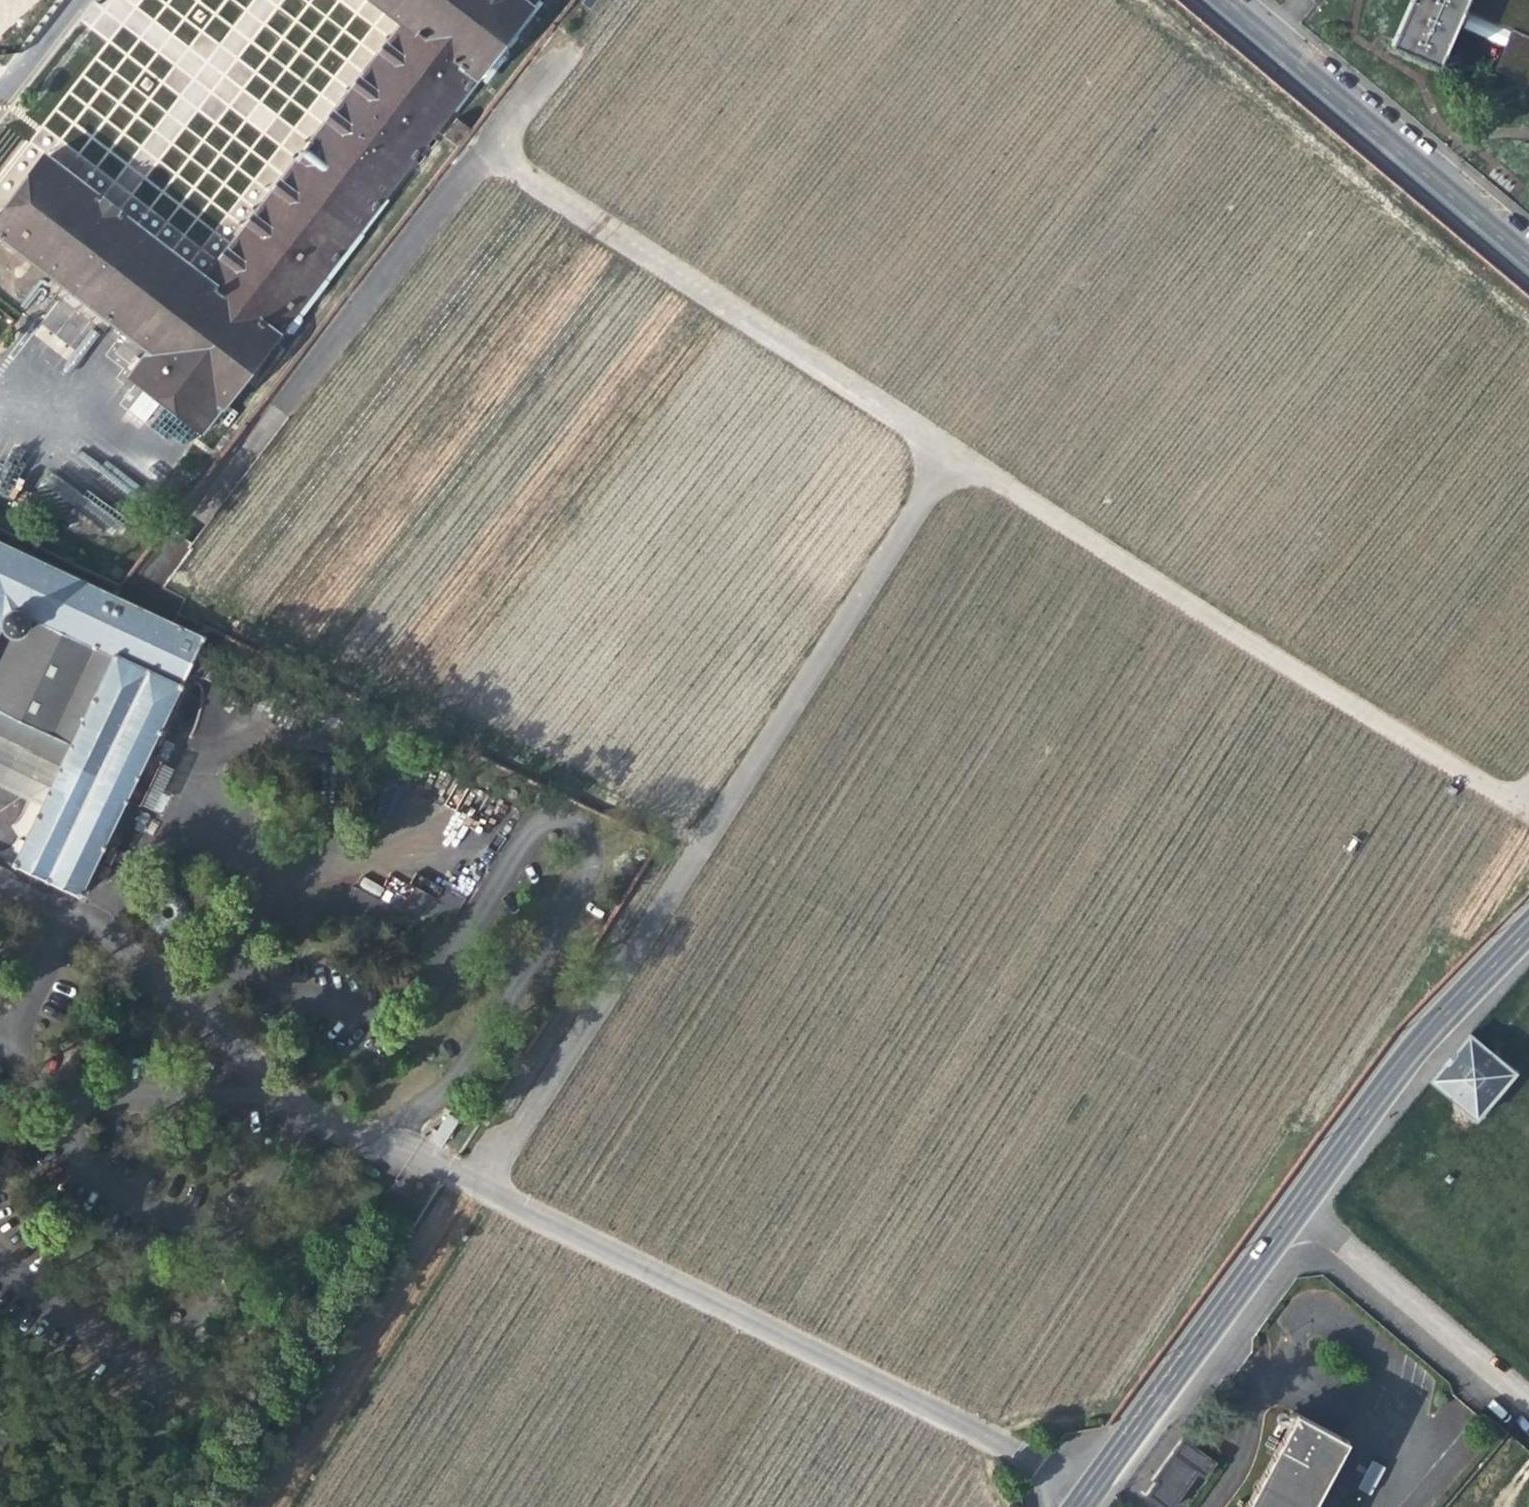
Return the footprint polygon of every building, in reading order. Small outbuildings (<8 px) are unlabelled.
[(528,9),(535,0),(369,0),(402,25),(204,282),(46,160),(0,219),(0,297),(36,325),(64,288),(150,354),(127,382),(198,437),(528,9)] [(24,0),(0,0),(0,32),(24,0)] [(1387,46),(1440,69),(1464,10),(1511,30),(1496,66),(1528,80),(1528,0),(1407,0),(1387,46)] [(44,805),(16,864),(83,895),(128,801),(140,807),(162,761),(149,755),(188,673),(201,679),(211,660),(197,654),(204,639),(0,542),(0,784),(44,805)] [(1520,1071),(1469,1033),(1430,1080),(1480,1118),(1520,1071)] [(1348,1441),(1295,1413),(1244,1506),(1313,1506),(1348,1441)] [(1154,1480),(1157,1482),(1147,1495),(1164,1506),(1172,1506),(1198,1473),(1204,1478),(1214,1465),(1182,1440),(1154,1480)]
